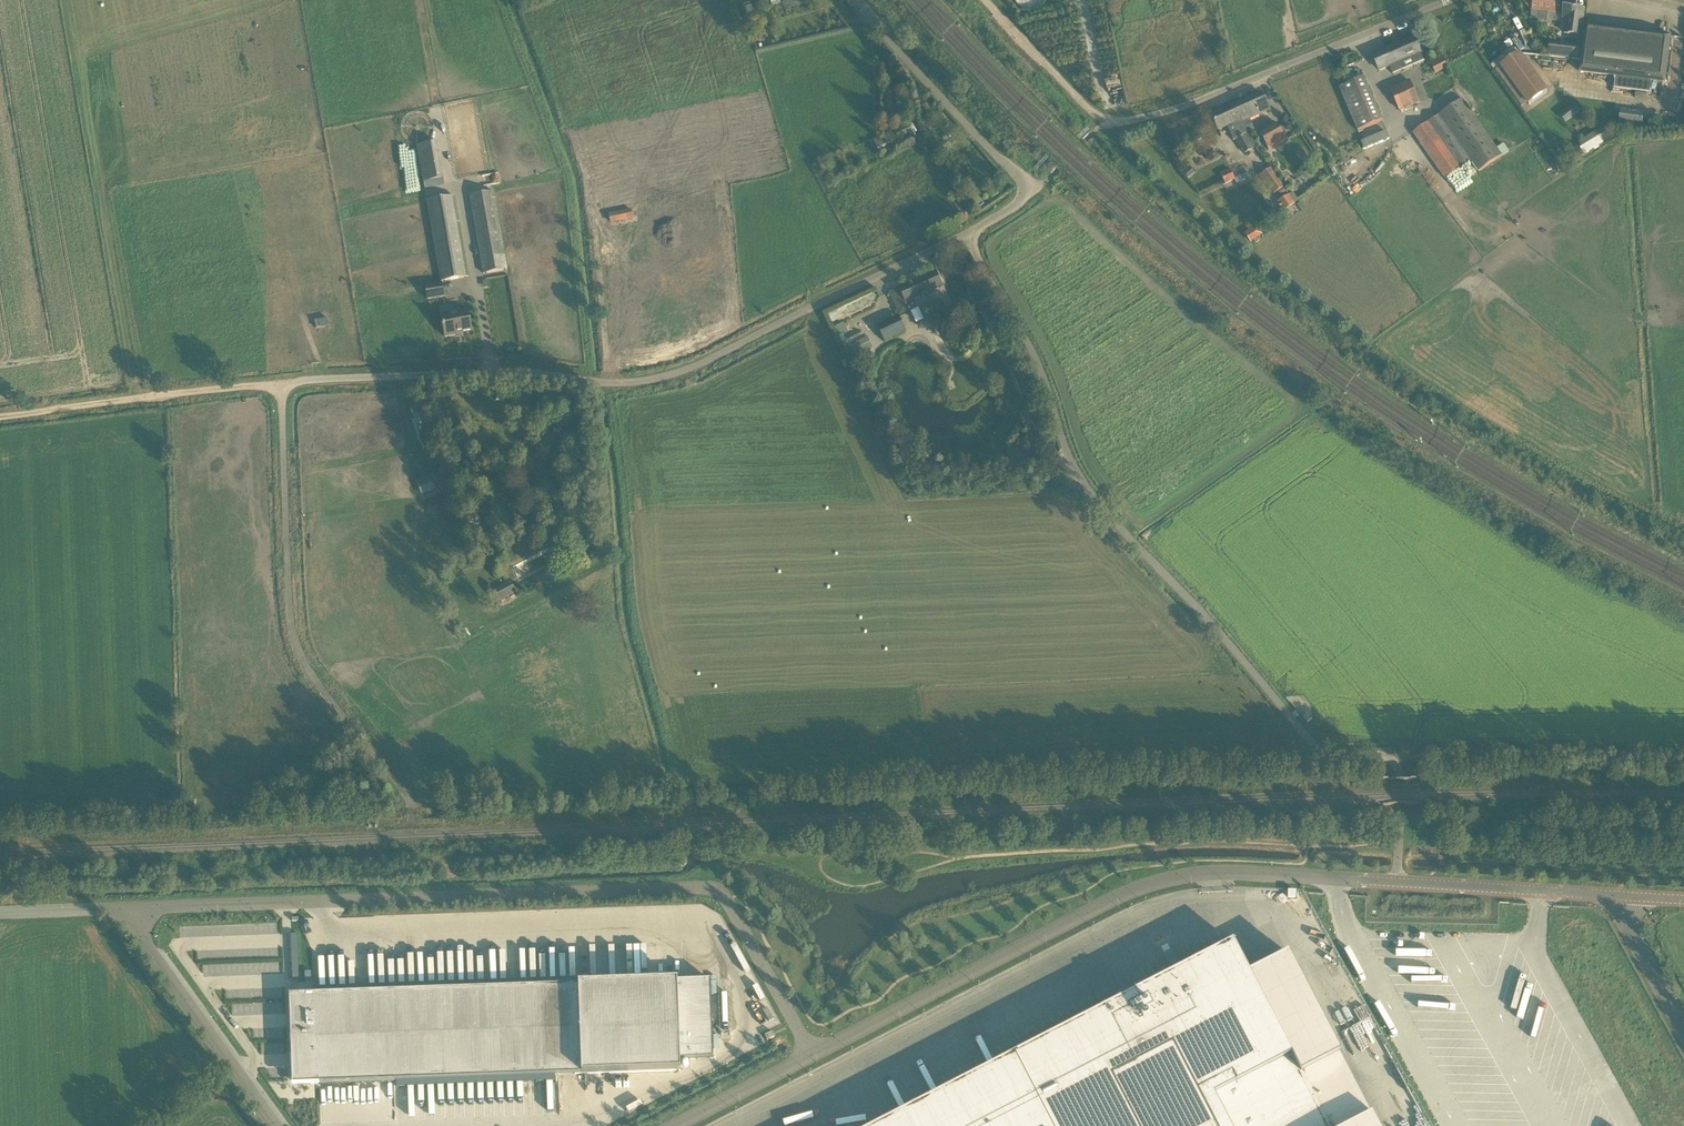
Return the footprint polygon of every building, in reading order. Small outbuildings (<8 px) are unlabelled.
[(1525,3),(1531,10),(1532,10),(1531,13),(1531,17),(1548,19),(1549,12),(1560,13),(1562,0),(1526,0),(1525,3)] [(1562,18),(1567,19),(1565,33),(1581,36),(1585,8),(1577,7),(1578,0),(1565,0),(1563,17),(1562,17),(1562,18)] [(751,27),(759,24),(753,5),(745,7),(751,27)] [(1646,33),(1585,25),(1581,60),(1582,60),(1581,69),(1580,69),(1579,71),(1616,76),(1614,88),(1650,93),(1652,80),(1665,82),(1671,36),(1656,34),(1656,35),(1646,34),(1646,33)] [(1423,51),(1417,36),(1373,55),(1379,70),(1390,66),(1393,74),(1425,60),(1421,52),(1423,51)] [(1568,43),(1566,56),(1579,58),(1581,45),(1568,43)] [(1436,73),(1448,67),(1442,57),(1431,63),(1436,73)] [(1340,87),(1358,131),(1383,121),(1366,77),(1340,87)] [(1392,89),(1401,110),(1419,102),(1410,81),(1392,89)] [(1262,93),(1235,105),(1239,114),(1243,122),(1270,110),(1262,93)] [(1479,172),(1503,155),(1462,98),(1413,133),(1446,179),(1472,161),(1479,172)] [(1218,130),(1233,123),(1239,137),(1237,138),(1244,152),(1255,147),(1248,132),(1248,133),(1243,122),(1239,114),(1235,105),(1211,116),(1218,130)] [(1630,111),(1630,110),(1620,109),(1619,127),(1642,129),(1643,125),(1645,125),(1646,114),(1644,114),(1644,112),(1635,111),(1635,112),(1630,111)] [(1259,134),(1267,149),(1286,139),(1277,123),(1259,134)] [(912,133),(908,125),(873,141),(877,149),(912,133)] [(422,182),(424,182),(425,189),(445,186),(437,142),(416,146),(422,182)] [(1230,169),(1220,173),(1225,184),(1234,179),(1236,183),(1248,177),(1246,172),(1234,178),(1230,169)] [(1283,187),(1270,169),(1261,175),(1273,194),(1283,187)] [(484,273),(507,269),(493,191),(470,195),(484,273)] [(1294,204),(1288,195),(1277,202),(1283,211),(1294,204)] [(441,281),(468,276),(454,196),(427,201),(441,281)] [(633,219),(631,209),(608,213),(610,223),(633,219)] [(1262,234),(1256,225),(1245,233),(1250,242),(1262,234)] [(942,287),(935,271),(889,292),(899,315),(910,310),(906,303),(942,287)] [(444,296),(441,282),(425,285),(428,299),(444,296)] [(844,307),(827,315),(831,323),(848,315),(873,303),(874,300),(875,296),(873,292),(844,307)] [(936,317),(941,315),(943,320),(948,317),(946,313),(942,303),(932,307),(936,317)] [(441,314),(445,337),(456,335),(456,333),(471,330),(468,309),(441,314)] [(877,325),(884,342),(906,332),(898,315),(877,325)] [(327,318),(314,320),(316,327),(329,325),(327,318)] [(954,319),(944,323),(950,337),(960,332),(954,319)] [(844,322),(833,327),(838,336),(841,343),(840,343),(842,348),(866,336),(866,335),(861,333),(846,340),(843,334),(848,331),(851,330),(848,324),(845,325),(844,322)] [(860,354),(872,348),(867,338),(843,349),(852,368),(864,362),(860,354)] [(535,474),(520,481),(527,496),(538,491),(536,487),(540,486),(535,474)] [(494,590),(499,600),(516,592),(510,582),(494,590)] [(1307,708),(1302,713),(1305,717),(1311,712),(1307,708)] [(1288,953),(1249,973),(1232,941),(875,1125),(1377,1125),(1288,953)] [(1176,968),(1181,966),(1174,953),(1169,955),(1176,968)] [(311,1084),(680,1070),(680,1059),(714,1058),(711,979),(289,994),(292,1081),(311,1080),(311,1084)] [(767,1040),(774,1036),(772,1031),(765,1035),(767,1040)]
